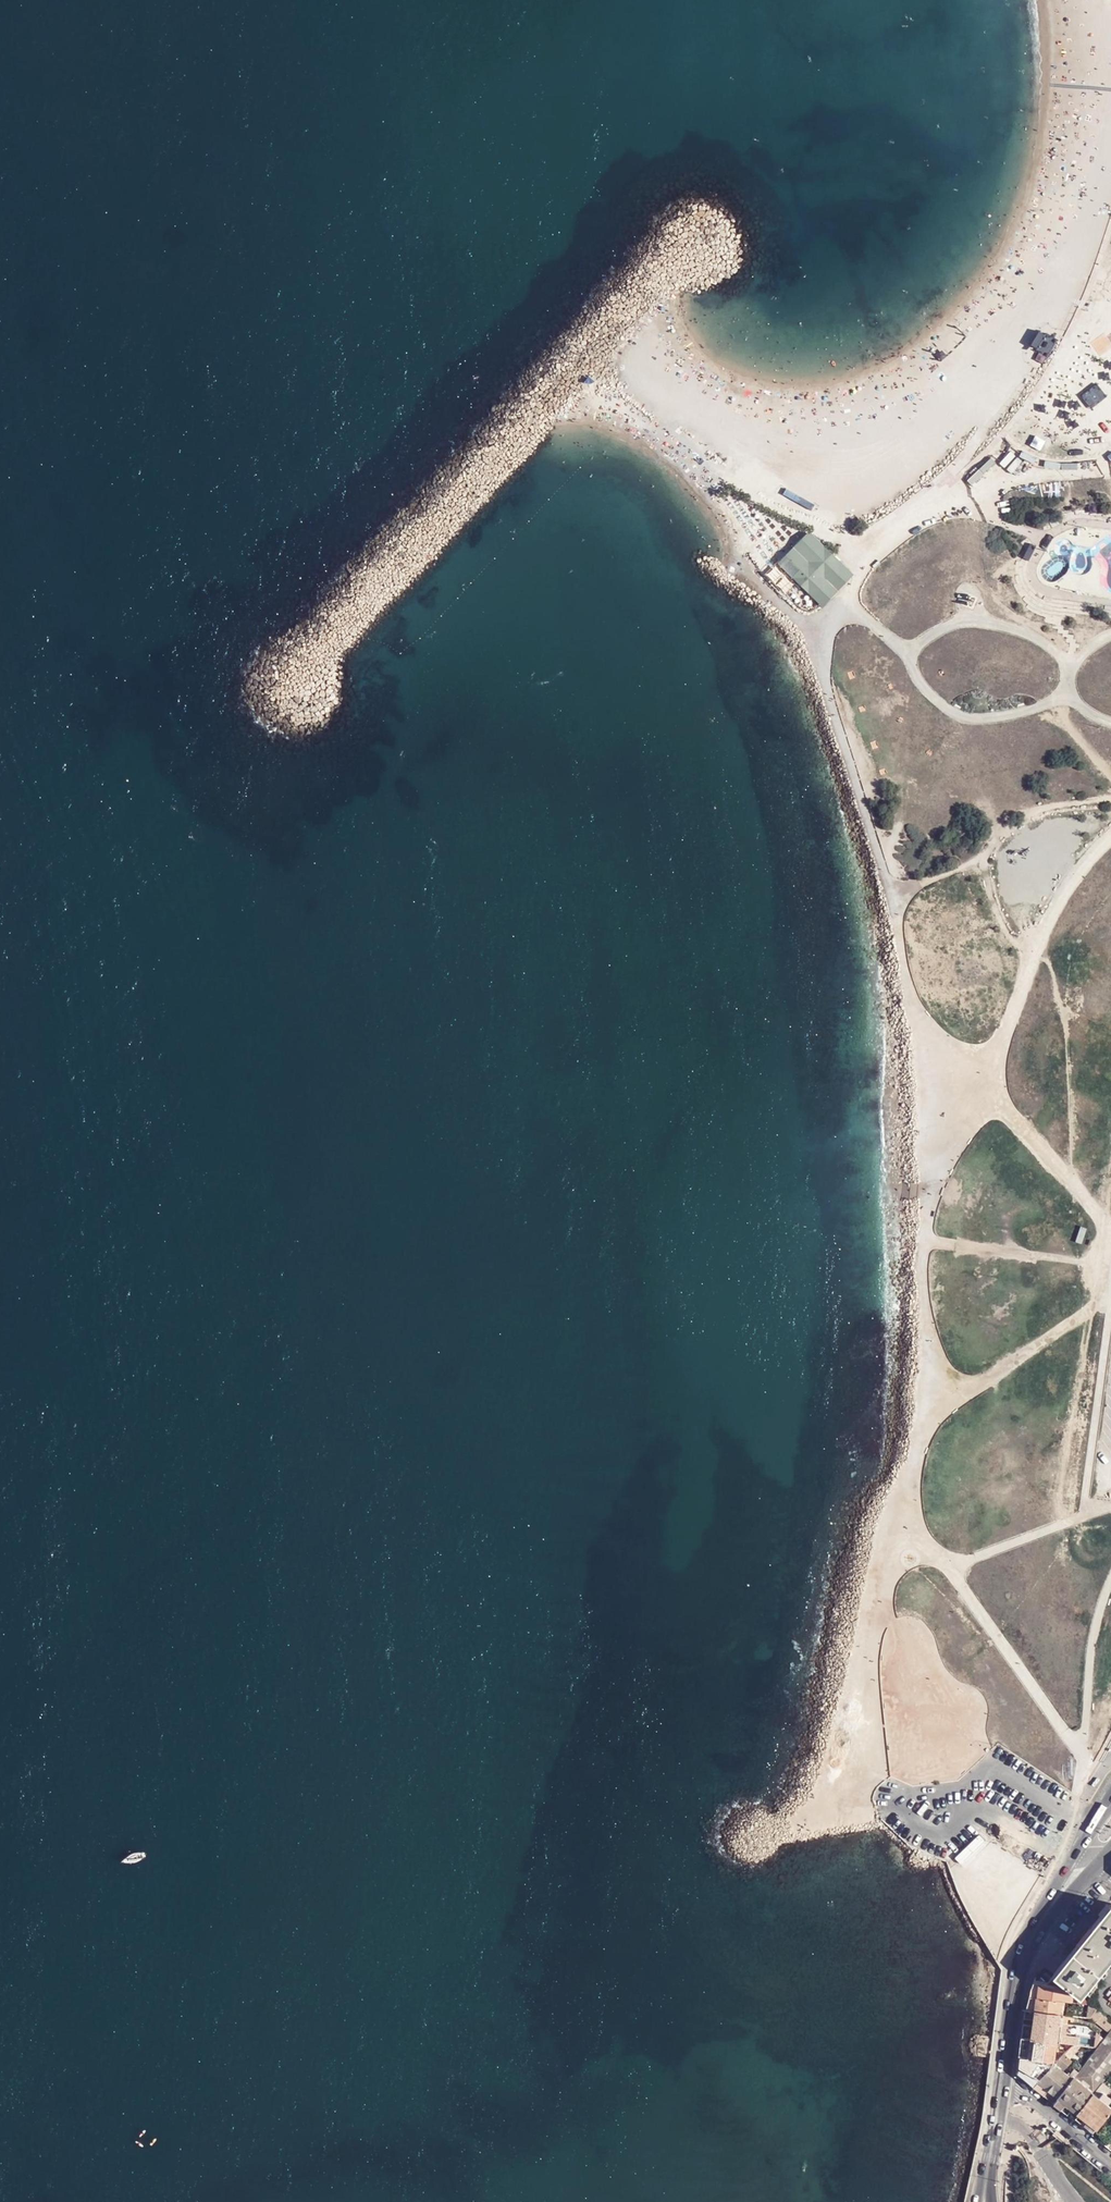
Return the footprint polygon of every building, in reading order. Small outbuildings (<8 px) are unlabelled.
[(810,536),(780,567),(823,609),(853,579),(810,536)] [(1110,1960),(1110,1905),(1047,1985),(1074,1988),(1082,1995),(1110,1960)] [(1047,1985),(1034,1983),(1030,1996),(1062,2000),(1072,2001),(1074,1988),(1047,1985)] [(1062,2000),(1030,1996),(1027,2009),(1060,2013),(1062,2000)] [(1095,2006),(1092,2017),(1110,2026),(1110,2019),(1095,2006)] [(1024,2023),(1022,2036),(1057,2041),(1073,2043),(1075,2043),(1075,2035),(1066,2034),(1068,2014),(1060,2013),(1027,2009),(1025,2009),(1024,2016),(1034,2018),(1033,2024),(1024,2023)] [(1110,2072),(1110,2031),(1098,2047),(1074,2079),(1055,2103),(1066,2113),(1071,2107),(1079,2114),(1095,2093),(1110,2072)] [(1017,2073),(1034,2086),(1055,2064),(1057,2061),(1060,2058),(1054,2057),(1057,2041),(1022,2036),(1017,2073)] [(1060,2058),(1057,2061),(1064,2067),(1071,2059),(1064,2053),(1060,2058)] [(1044,2095),(1055,2103),(1074,2079),(1055,2064),(1034,2086),(1044,2095)] [(1110,2111),(1110,2106),(1108,2103),(1110,2099),(1110,2098),(1103,2092),(1099,2097),(1095,2093),(1079,2114),(1098,2129),(1110,2111)]
